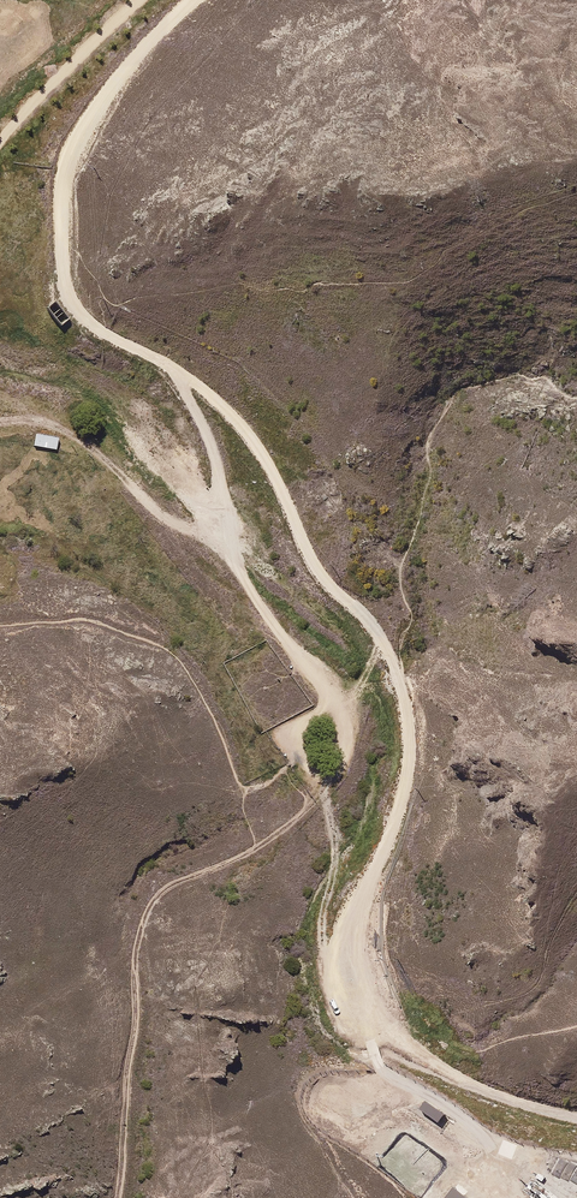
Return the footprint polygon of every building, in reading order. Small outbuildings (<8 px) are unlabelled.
[(59,437),(36,433),(34,446),(57,449),(59,437)]
